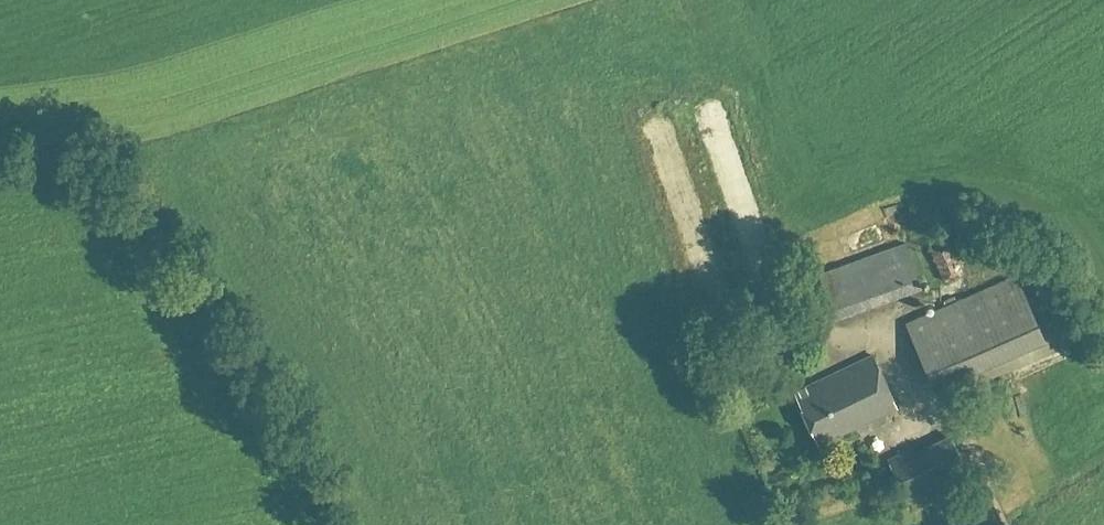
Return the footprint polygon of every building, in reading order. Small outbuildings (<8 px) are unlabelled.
[(945,279),(965,271),(952,236),(931,244),(945,279)] [(907,241),(820,272),(836,317),(923,286),(907,241)] [(936,388),(1047,339),(1017,271),(906,320),(936,388)] [(873,354),(796,391),(819,441),(897,405),(873,354)] [(909,500),(970,469),(951,431),(916,449),(913,444),(887,457),(909,500)]
